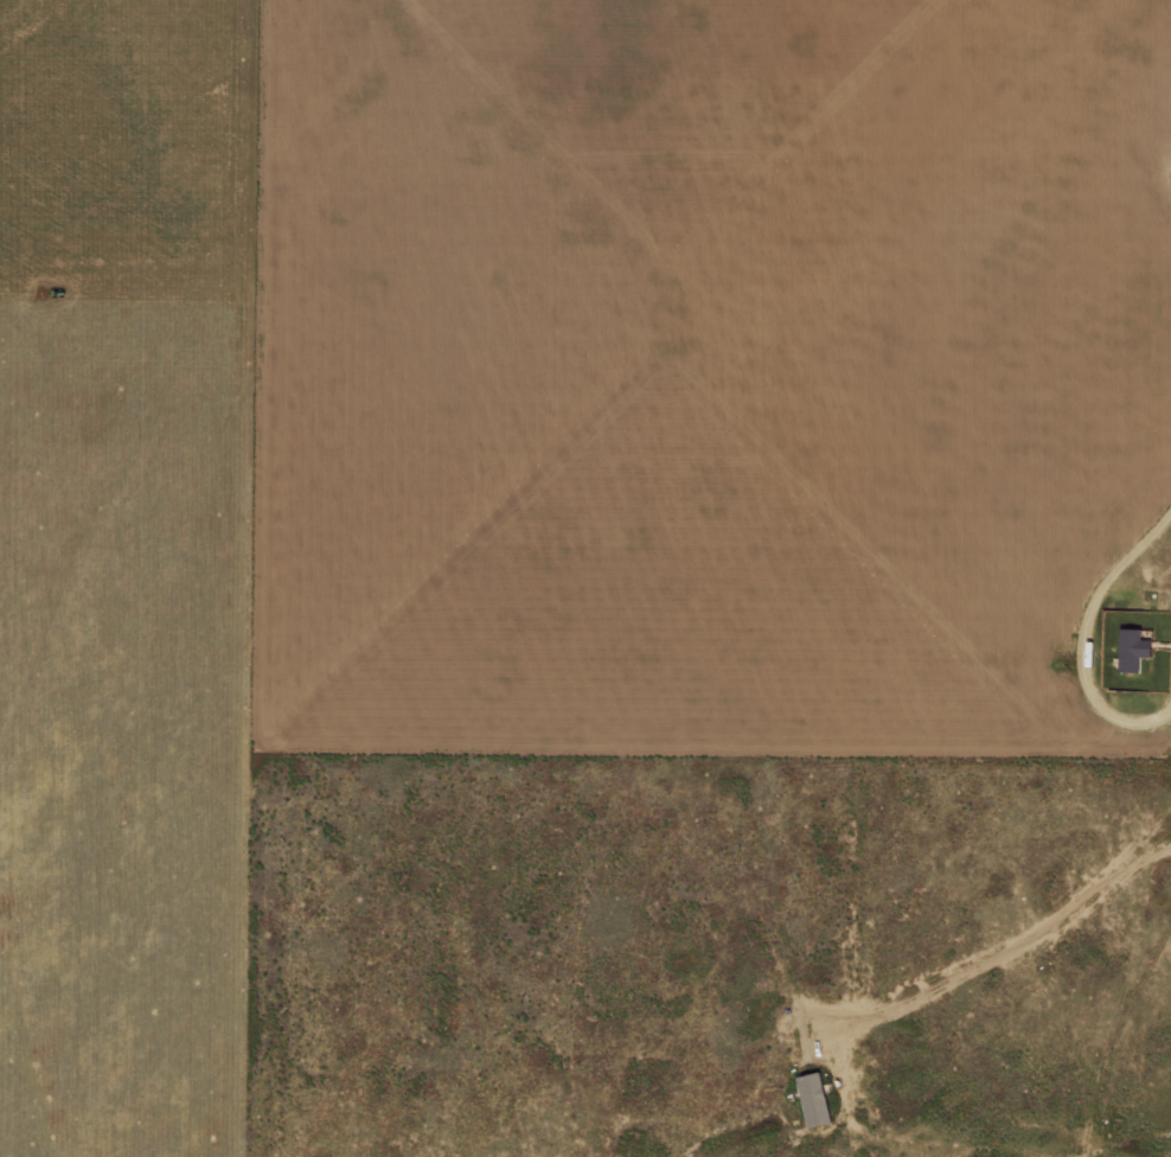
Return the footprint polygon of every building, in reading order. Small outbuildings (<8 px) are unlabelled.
[(1120,671),(1141,672),(1141,656),(1154,657),(1154,639),(1142,639),(1142,629),(1121,628),(1120,671)] [(799,1076),(809,1127),(833,1123),(823,1071),(799,1076)]
